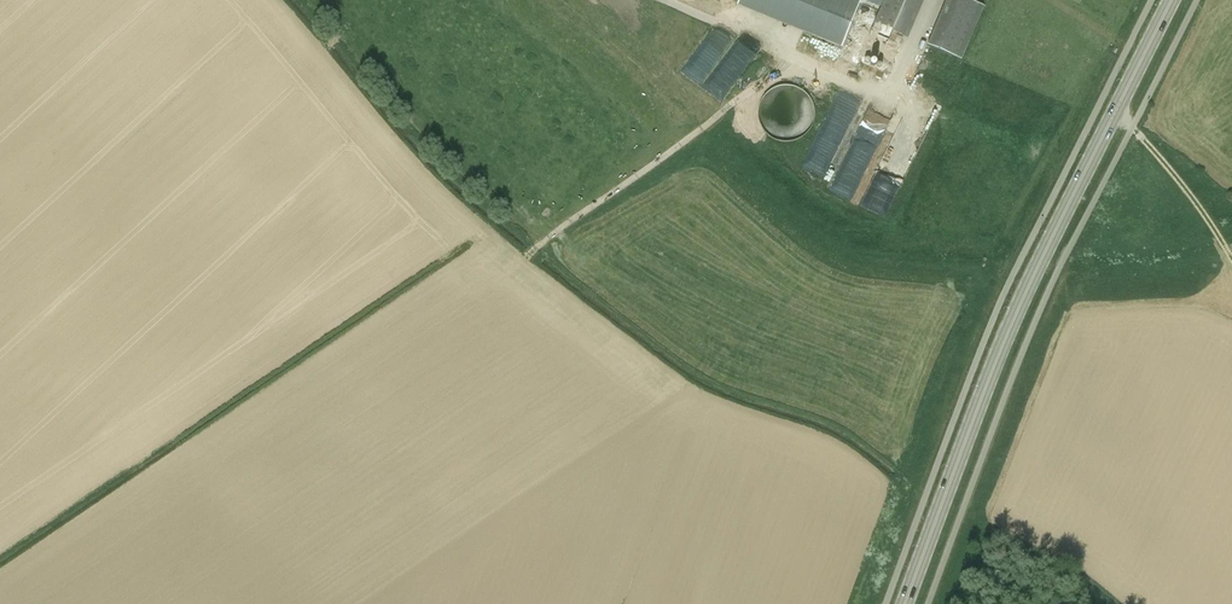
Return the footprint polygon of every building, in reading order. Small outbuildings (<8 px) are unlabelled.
[(842,47),(860,2),(857,0),(816,0),(803,32),(842,47)] [(882,6),(871,33),(899,45),(918,0),(866,0),(882,6)] [(928,45),(961,59),(983,6),(970,0),(947,0),(928,45)] [(739,35),(721,62),(697,46),(680,72),(723,101),(759,48),(739,35)] [(812,133),(811,95),(763,96),(764,110),(770,110),(771,122),(775,122),(775,135),(812,133)] [(862,114),(830,191),(853,200),(890,113),(870,104),(865,116),(862,114)] [(861,208),(888,216),(898,185),(872,176),(861,208)]
